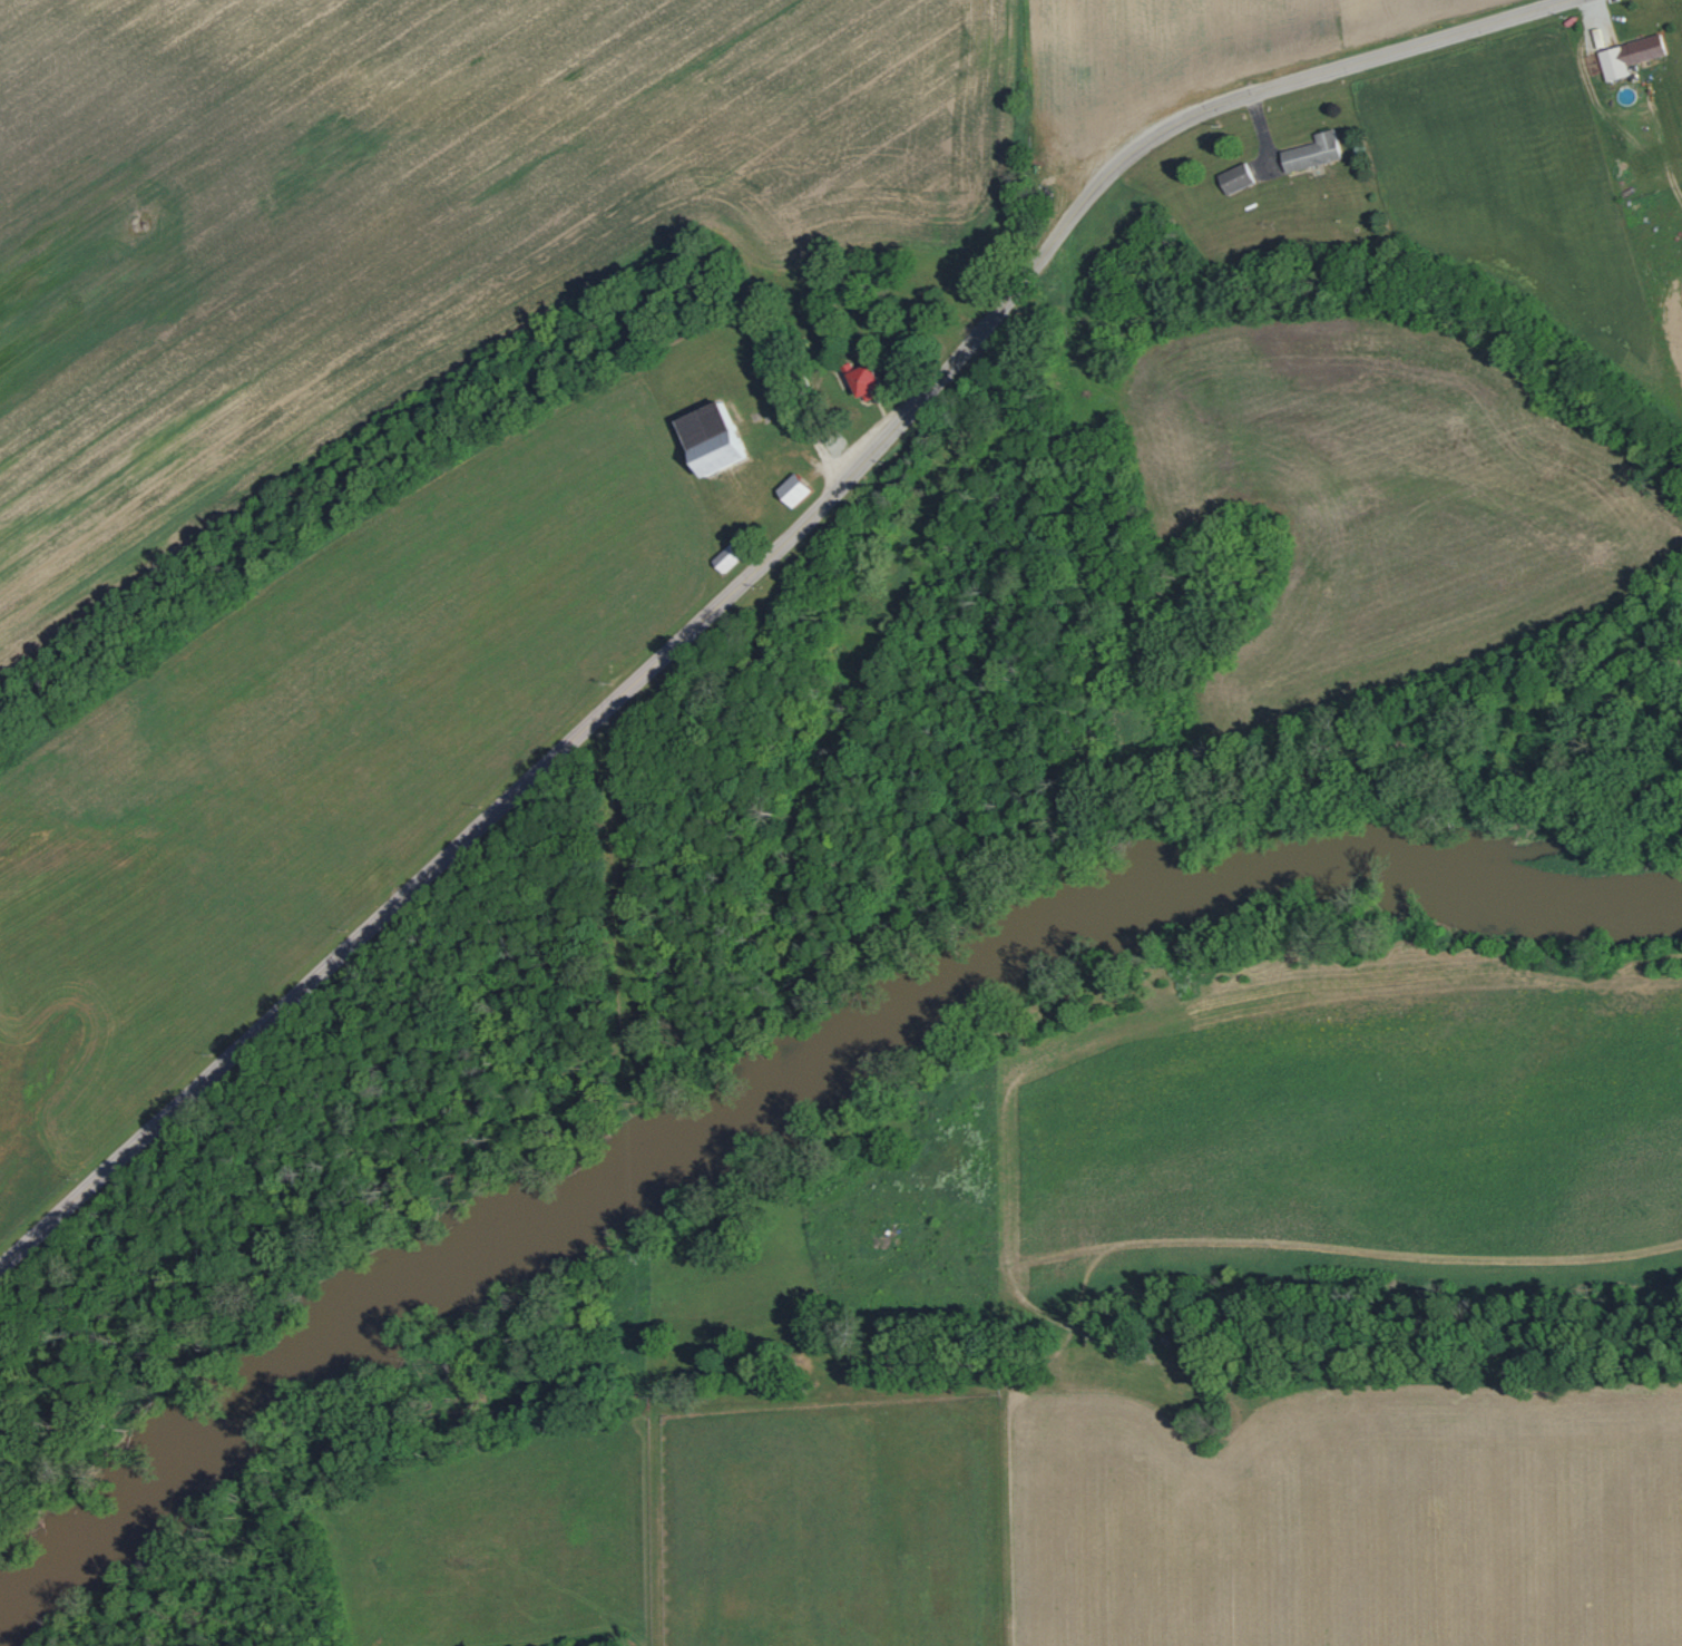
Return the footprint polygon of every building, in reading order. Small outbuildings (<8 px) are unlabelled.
[(1597,49),(1603,81),(1627,75),(1625,64),(1663,56),(1659,36),(1597,49)] [(1314,143),(1278,152),(1283,173),(1340,159),(1332,129),(1312,134),(1314,143)] [(1215,173),(1222,194),(1251,185),(1244,164),(1215,173)] [(845,371),(857,402),(879,394),(867,363),(845,371)] [(671,418),(694,478),(742,460),(732,432),(729,433),(717,400),(671,418)] [(809,489),(791,472),(773,491),(791,508),(809,489)] [(708,561),(721,574),(741,555),(729,542),(708,561)]
